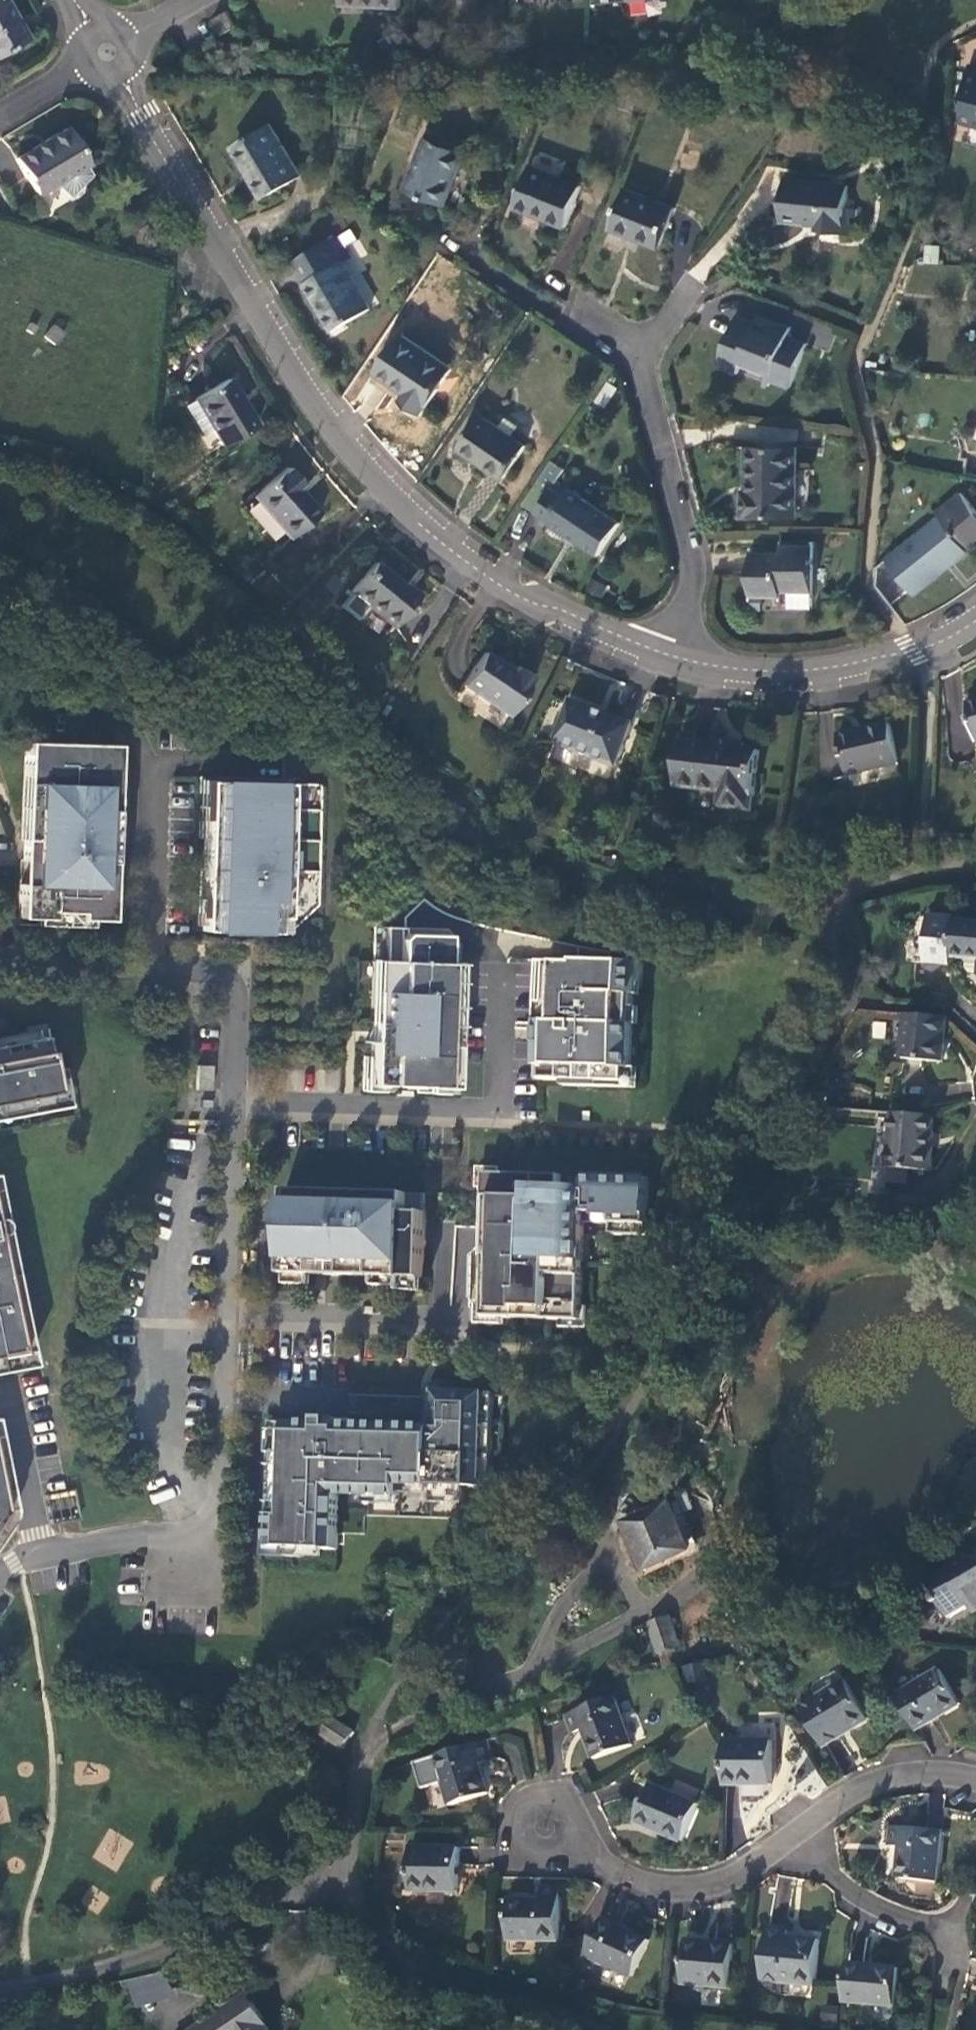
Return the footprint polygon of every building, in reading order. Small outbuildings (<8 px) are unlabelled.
[(4,0),(0,0),(0,52),(26,36),(4,0)] [(237,24),(229,9),(214,18),(222,32),(237,24)] [(970,66),(963,121),(975,125),(975,68),(970,66)] [(302,174),(273,124),(236,145),(255,177),(253,178),(263,197),(302,174)] [(87,165),(65,128),(15,157),(37,194),(58,182),(87,165)] [(466,151),(427,135),(407,188),(446,203),(466,151)] [(87,165),(58,182),(66,192),(71,192),(91,172),(87,165)] [(581,185),(530,165),(514,205),(565,225),(581,185)] [(849,181),(783,177),(781,216),(818,219),(817,226),(856,228),(857,204),(848,203),(849,181)] [(676,206),(627,187),(612,226),(661,245),(676,206)] [(372,307),(344,259),(350,256),(337,234),(295,259),(308,281),(305,283),(333,329),(372,307)] [(759,312),(756,320),(771,325),(774,318),(759,312)] [(756,320),(739,313),(721,359),(742,367),(748,350),(778,362),(772,376),(792,383),(808,340),(789,333),(792,325),(774,318),(771,325),(756,320)] [(35,324),(29,320),(24,328),(30,332),(35,324)] [(63,331),(52,324),(45,335),(55,342),(63,331)] [(452,368),(402,334),(376,372),(406,392),(401,400),(421,414),(452,368)] [(255,422),(228,376),(193,397),(211,425),(221,443),(255,422)] [(200,432),(211,425),(193,397),(183,403),(200,432)] [(459,446),(504,476),(526,444),(513,435),(523,421),(503,407),(493,422),(481,414),(459,446)] [(797,514),(798,446),(750,445),(749,490),(746,490),(745,513),(797,514)] [(254,496),(291,538),(321,511),(299,487),(303,483),(288,466),(254,496)] [(621,521),(557,479),(536,511),(601,553),(621,521)] [(962,489),(937,508),(941,513),(886,556),(909,585),(914,591),(969,548),(965,544),(975,535),(975,507),(962,489)] [(815,610),(818,545),(786,543),(786,551),(757,550),(755,592),(785,593),(785,589),(793,589),(792,609),(815,610)] [(886,556),(876,563),(874,586),(887,603),(909,585),(886,556)] [(418,596),(375,561),(351,590),(394,625),(418,596)] [(463,684),(510,714),(534,677),(515,664),(512,669),(485,651),(463,684)] [(634,720),(575,697),(559,738),(618,761),(634,720)] [(967,703),(975,741),(975,701),(967,703)] [(900,761),(891,720),(840,732),(849,773),(900,761)] [(30,880),(22,880),(21,914),(52,915),(52,908),(80,909),(80,915),(111,916),(112,882),(103,882),(104,858),(112,859),(113,837),(105,837),(105,806),(106,774),(114,774),(115,740),(26,739),(25,772),(33,772),(32,803),(31,836),(30,880)] [(715,748),(682,745),(677,790),(721,795),(719,810),(750,813),(752,798),(755,799),(760,753),(743,751),(744,746),(716,743),(715,748)] [(33,772),(25,772),(24,803),(32,803),(33,772)] [(105,806),(114,806),(114,774),(106,774),(105,806)] [(291,778),(211,776),(211,801),(208,801),(205,925),(279,927),(279,912),(288,912),(291,778)] [(23,836),(31,836),(32,803),(24,803),(23,836)] [(113,837),(114,806),(105,806),(105,837),(113,837)] [(956,957),(958,922),(937,921),(934,959),(955,961),(956,957)] [(958,922),(956,957),(975,958),(975,923),(958,922)] [(383,957),(377,957),(377,989),(378,989),(377,1018),(370,1018),(370,1023),(369,1023),(368,1038),(363,1037),(362,1038),(369,1039),(369,1053),(368,1081),(386,1082),(415,1082),(443,1083),(444,1066),(452,1066),(453,1021),(459,1021),(460,979),(454,978),(455,959),(461,959),(461,932),(399,931),(399,924),(383,923),(383,957)] [(371,923),(371,957),(377,957),(383,957),(383,923),(371,923)] [(630,997),(637,997),(637,965),(572,963),(572,966),(547,965),(546,999),(539,999),(539,1019),(545,1019),(545,1025),(536,1024),(536,1026),(544,1026),(543,1076),(573,1077),(578,1077),(578,1070),(602,1071),(602,1077),(607,1077),(623,1078),(623,1071),(628,1072),(630,997)] [(945,1058),(948,1014),(905,1011),(901,1055),(945,1058)] [(538,1076),(543,1076),(544,1026),(536,1026),(538,1046),(538,1076)] [(30,1035),(28,1028),(0,1033),(0,1048),(23,1044),(21,1037),(30,1035)] [(52,1095),(46,1066),(43,1048),(41,1048),(38,1033),(30,1035),(21,1037),(23,1044),(0,1048),(0,1105),(52,1095)] [(368,1081),(369,1053),(362,1053),(362,1087),(386,1088),(386,1082),(368,1081)] [(210,1063),(196,1063),(195,1087),(209,1087),(210,1063)] [(46,1066),(52,1095),(0,1105),(0,1115),(61,1103),(52,1065),(46,1066)] [(443,1083),(415,1082),(415,1089),(457,1090),(458,1067),(452,1066),(444,1066),(443,1083)] [(578,1077),(573,1077),(573,1082),(607,1083),(607,1077),(602,1077),(602,1071),(578,1070),(578,1077)] [(931,1146),(934,1114),(893,1111),(889,1165),(932,1168),(934,1147),(931,1146)] [(560,1170),(485,1169),(485,1194),(493,1194),(492,1252),(489,1252),(487,1314),(520,1314),(520,1303),(550,1304),(550,1315),(582,1316),(584,1218),(611,1216),(610,1230),(638,1230),(638,1219),(646,1219),(647,1172),(584,1171),(584,1184),(560,1184),(560,1170)] [(406,1189),(285,1187),(285,1208),(294,1209),(293,1226),(284,1225),(283,1271),(314,1271),(314,1258),(339,1259),(373,1260),(373,1274),(376,1274),(423,1275),(424,1209),(405,1209),(406,1189)] [(425,1190),(406,1189),(405,1209),(424,1209),(425,1190)] [(285,1208),(284,1225),(293,1226),(294,1209),(285,1208)] [(27,1362),(13,1292),(11,1292),(4,1255),(6,1255),(0,1223),(0,1367),(27,1362)] [(339,1273),(373,1274),(373,1260),(339,1259),(339,1273)] [(423,1287),(423,1275),(376,1274),(376,1286),(423,1287)] [(520,1314),(550,1315),(550,1304),(520,1303),(520,1314)] [(427,1377),(427,1408),(435,1408),(435,1387),(446,1387),(446,1377),(427,1377)] [(446,1387),(435,1387),(435,1408),(427,1408),(426,1424),(280,1420),(279,1453),(289,1453),(288,1513),(278,1513),(277,1545),(340,1546),(341,1491),(402,1492),(403,1480),(433,1481),(433,1498),(464,1499),(464,1481),(484,1482),(493,1473),(495,1389),(446,1387)] [(279,1453),(278,1513),(288,1513),(289,1453),(279,1453)] [(8,1519),(10,1514),(11,1508),(0,1454),(0,1532),(8,1519)] [(689,1549),(670,1502),(624,1521),(643,1568),(689,1549)] [(974,1557),(950,1568),(936,1594),(939,1600),(942,1598),(950,1612),(971,1601),(975,1598),(975,1558),(974,1557)] [(669,1614),(648,1621),(657,1649),(678,1642),(669,1614)] [(940,1667),(897,1693),(917,1728),(960,1701),(940,1667)] [(869,1716),(846,1678),(801,1706),(824,1743),(869,1716)] [(633,1742),(615,1694),(567,1712),(574,1730),(584,1726),(595,1756),(633,1742)] [(356,1722),(331,1702),(317,1720),(342,1740),(356,1722)] [(492,1756),(486,1738),(437,1753),(452,1801),(489,1790),(480,1760),(492,1756)] [(773,1739),(725,1738),(724,1781),(772,1781),(773,1739)] [(698,1801),(652,1782),(636,1819),(683,1838),(698,1801)] [(5,1800),(0,1801),(0,1823),(10,1821),(5,1800)] [(938,1878),(942,1828),(891,1824),(889,1843),(901,1844),(898,1875),(938,1878)] [(460,1845),(412,1845),(412,1888),(459,1888),(460,1845)] [(561,1937),(561,1885),(541,1885),(541,1897),(510,1897),(510,1937),(561,1937)] [(648,1938),(603,1917),(586,1952),(632,1973),(648,1938)] [(815,1982),(819,1937),(787,1934),(788,1926),(767,1925),(762,1977),(815,1982)] [(734,1942),(687,1937),(683,1980),(730,1985),(734,1942)] [(899,1966),(848,1960),(844,1998),(895,2003),(899,1966)] [(162,1969),(125,1983),(135,2008),(171,1994),(162,1969)] [(251,1990),(195,2029),(280,2029),(251,1990)]
